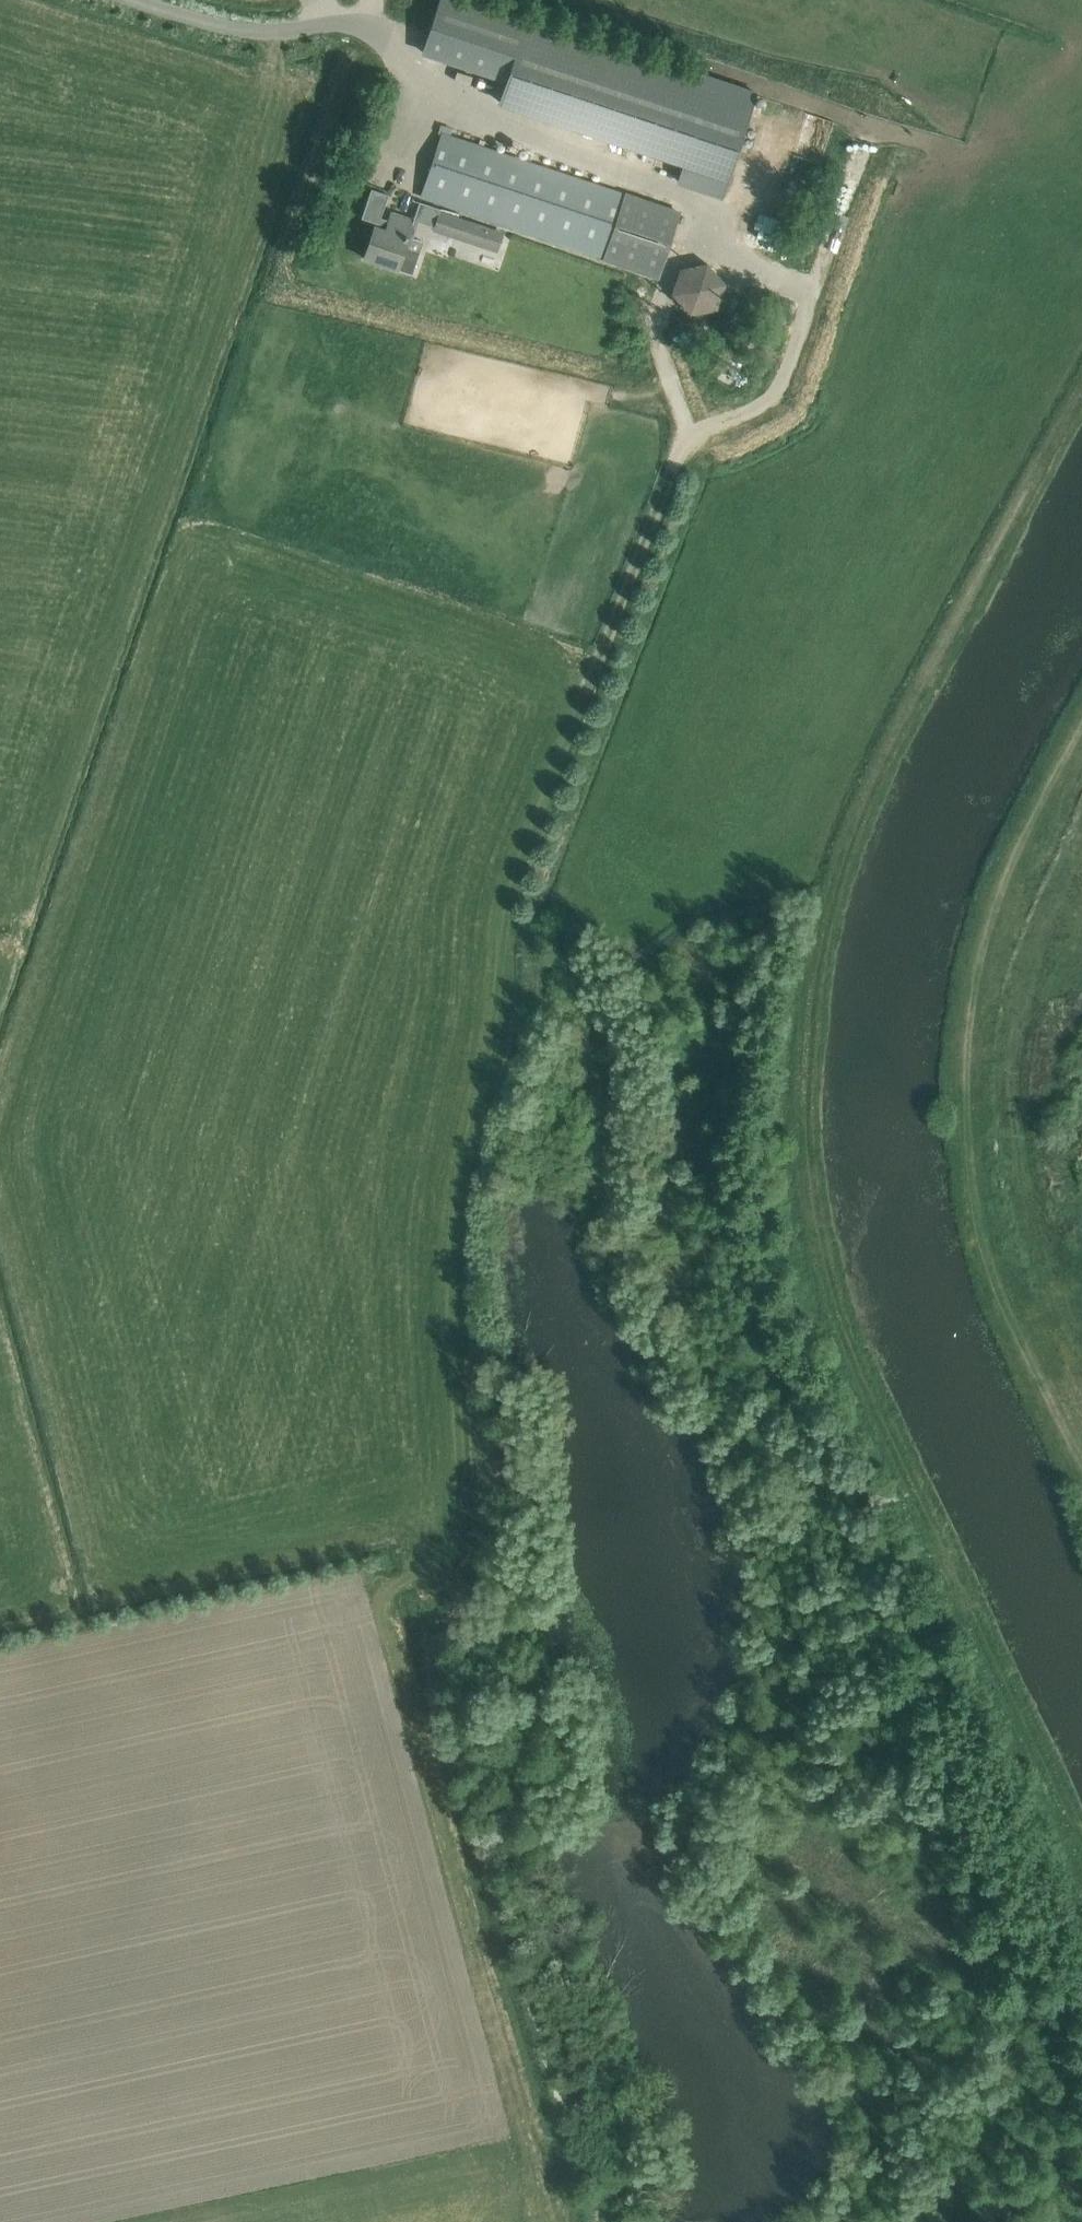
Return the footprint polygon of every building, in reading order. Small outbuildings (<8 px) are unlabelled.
[(503,92),(499,103),(665,158),(683,164),(677,182),(721,196),(754,96),(692,76),(526,21),(507,80),(503,92)] [(421,196),(603,257),(602,261),(657,279),(679,214),(624,196),(441,135),(421,196)] [(364,258),(396,269),(411,274),(418,254),(403,249),(413,220),(391,213),(389,221),(380,218),(388,195),(371,189),(361,218),(377,224),(375,228),(374,227),(364,258)] [(439,213),(433,230),(458,238),(464,221),(439,213)]
